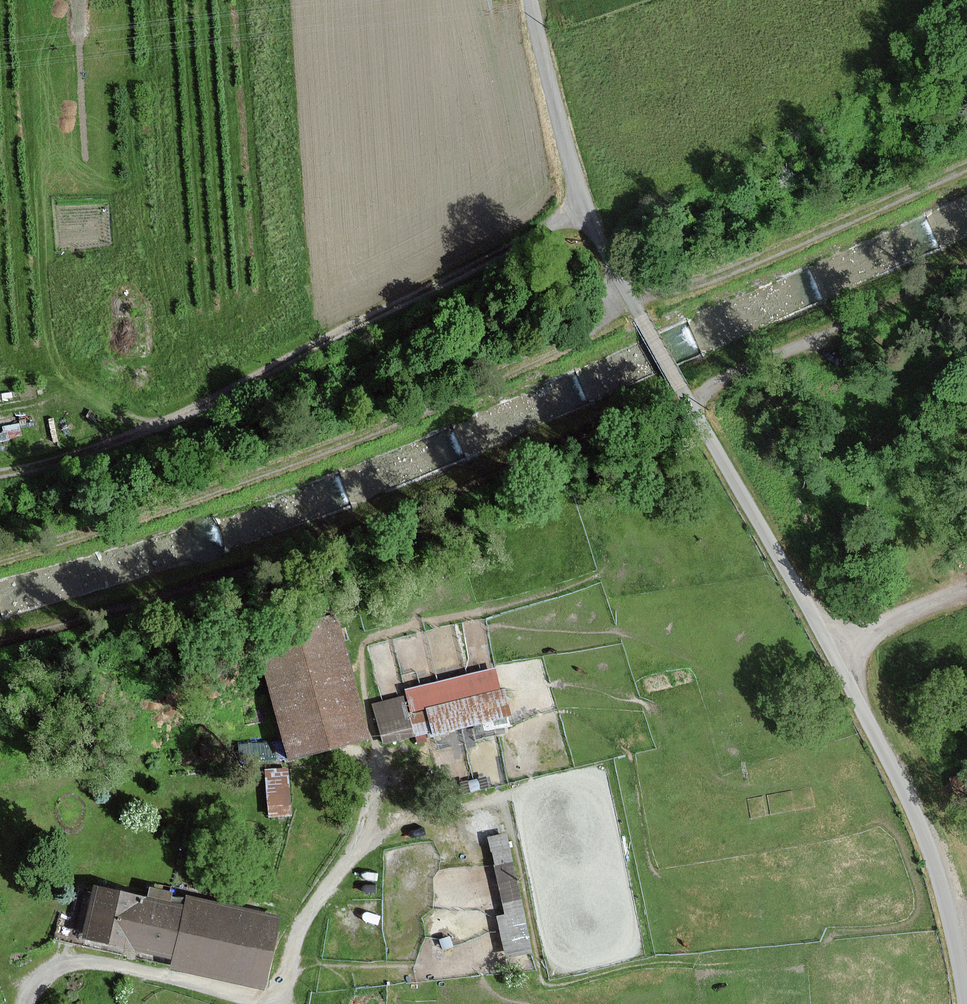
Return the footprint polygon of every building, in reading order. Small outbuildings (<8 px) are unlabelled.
[(244,622),(279,763),(360,743),(325,602),(244,622)] [(492,672),(402,694),(403,699),(370,707),(379,747),(411,739),(413,745),(504,722),(492,672)] [(287,815),(284,771),(263,773),(267,817),(287,815)] [(957,796),(966,793),(966,774),(951,780),(957,796)] [(526,952),(502,837),(487,840),(503,918),(495,919),(503,957),(526,952)] [(258,991),(273,923),(180,903),(178,912),(162,908),(164,897),(145,893),(142,905),(79,892),(73,919),(61,917),(58,933),(79,938),(78,942),(168,961),(165,971),(258,991)]
